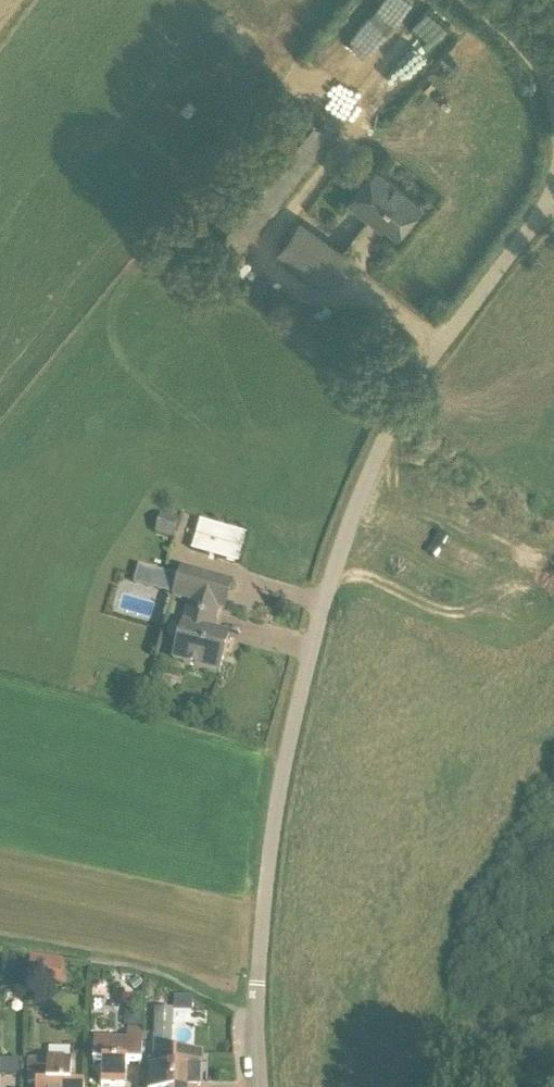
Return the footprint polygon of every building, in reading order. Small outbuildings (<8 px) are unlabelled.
[(376,169),(349,201),(371,219),(374,215),(398,234),(421,206),(376,169)] [(350,258),(342,253),(300,223),(278,252),(328,288),(350,258)] [(173,538),(178,519),(161,514),(155,533),(173,538)] [(201,520),(192,550),(239,563),(248,534),(201,520)] [(189,602),(173,660),(220,674),(225,655),(232,657),(237,640),(212,633),(219,608),(225,610),(233,583),(181,568),(173,597),(189,602)] [(131,983),(135,989),(143,984),(139,978),(131,983)] [(156,1008),(154,1057),(172,1058),(174,1009),(156,1008)] [(94,1039),(93,1063),(102,1064),(102,1085),(126,1086),(127,1064),(142,1065),(143,1029),(127,1029),(127,1040),(94,1039)] [(203,1054),(175,1053),(174,1069),(150,1069),(150,1086),(202,1086),(203,1054)] [(19,1060),(3,1060),(2,1074),(18,1075),(19,1060)] [(29,1083),(37,1083),(37,1086),(85,1086),(85,1085),(71,1084),(72,1061),(30,1060),(29,1083)]
